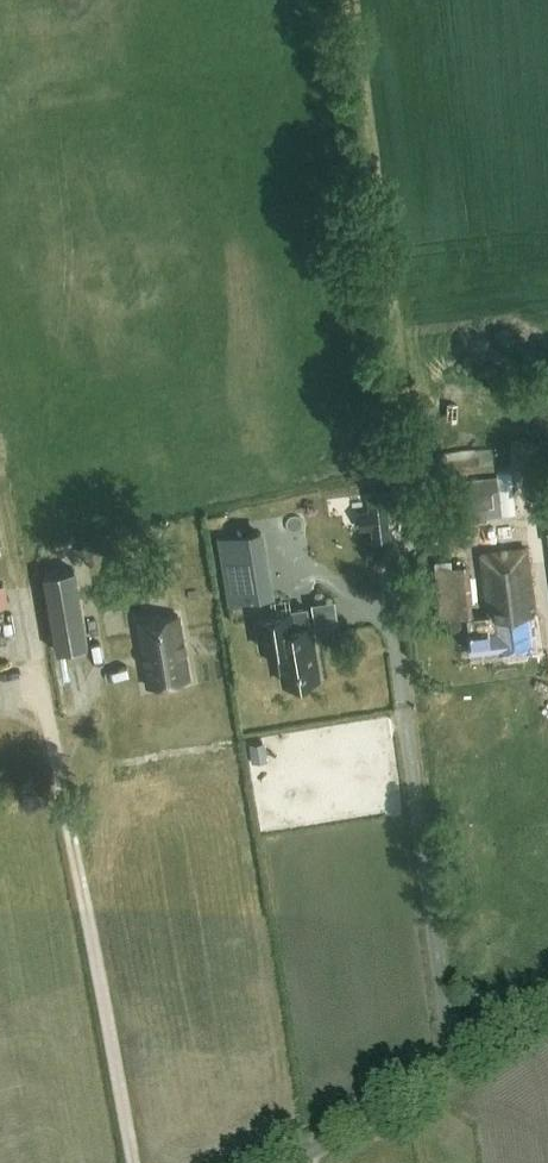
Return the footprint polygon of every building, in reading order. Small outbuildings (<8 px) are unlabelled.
[(547,464),(547,442),(510,444),(512,466),(547,464)] [(261,529),(218,535),(230,599),(273,593),(261,529)] [(529,622),(527,614),(533,613),(524,549),(479,556),(488,616),(465,619),(470,653),(532,643),(531,633),(539,632),(537,621),(529,622)] [(73,571),(44,576),(58,651),(88,645),(73,571)] [(8,603),(5,584),(0,584),(0,605),(8,603)] [(311,679),(301,610),(287,612),(289,628),(268,631),(276,684),(311,679)] [(146,688),(188,681),(177,617),(136,623),(146,688)]
